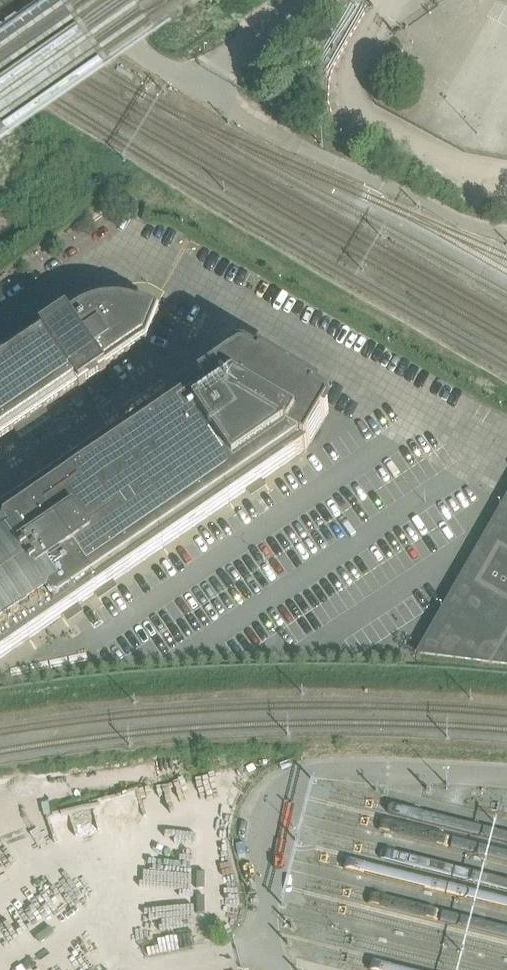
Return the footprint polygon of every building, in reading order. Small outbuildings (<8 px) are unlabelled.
[(40,141),(37,135),(28,140),(31,146),(40,141)] [(14,434),(20,444),(85,400),(80,391),(107,373),(106,371),(145,344),(160,311),(137,301),(136,304),(125,302),(114,301),(103,302),(92,305),(82,309),(72,315),(69,318),(67,316),(41,334),(42,337),(0,366),(0,443),(14,434)] [(113,583),(304,453),(307,454),(329,414),(328,409),(327,409),(317,403),(314,401),(316,398),(262,366),(260,369),(251,364),(246,363),(242,363),(237,365),(236,366),(223,374),(215,380),(213,378),(200,386),(197,382),(196,381),(195,382),(195,384),(201,393),(0,529),(0,660),(113,583)] [(416,654),(506,666),(506,497),(416,654)]
